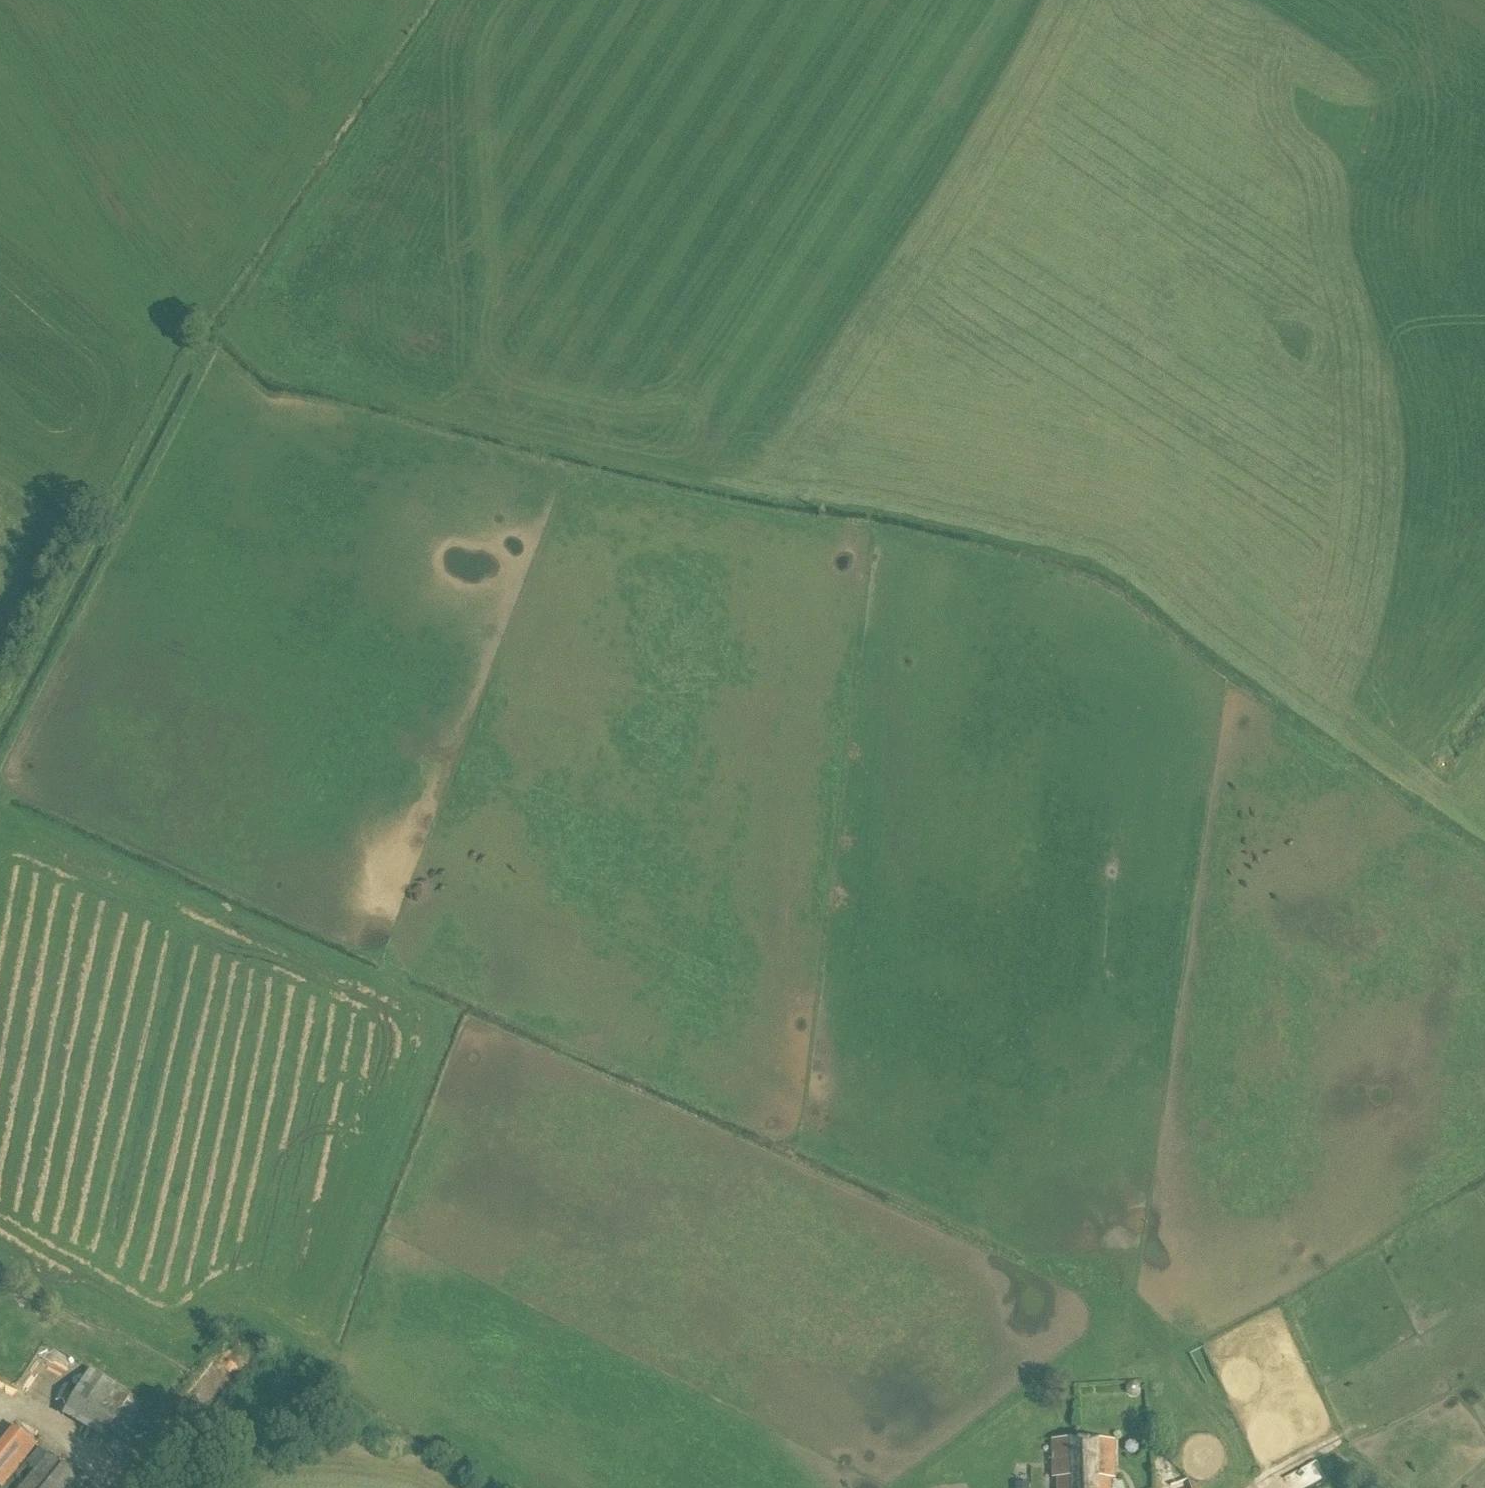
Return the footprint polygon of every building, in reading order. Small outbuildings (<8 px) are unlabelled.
[(69,1403),(108,1440),(141,1406),(101,1368),(69,1403)] [(37,1444),(14,1426),(0,1443),(0,1486),(2,1487),(37,1444)] [(1113,1441),(1054,1441),(1054,1456),(1058,1456),(1058,1487),(1111,1487),(1111,1466),(1113,1466),(1113,1441)] [(80,1480),(49,1455),(22,1487),(73,1487),(80,1480)] [(1305,1487),(1312,1487),(1329,1476),(1320,1462),(1298,1477),(1305,1487)] [(1188,1479),(1161,1487),(1191,1487),(1188,1479)]
